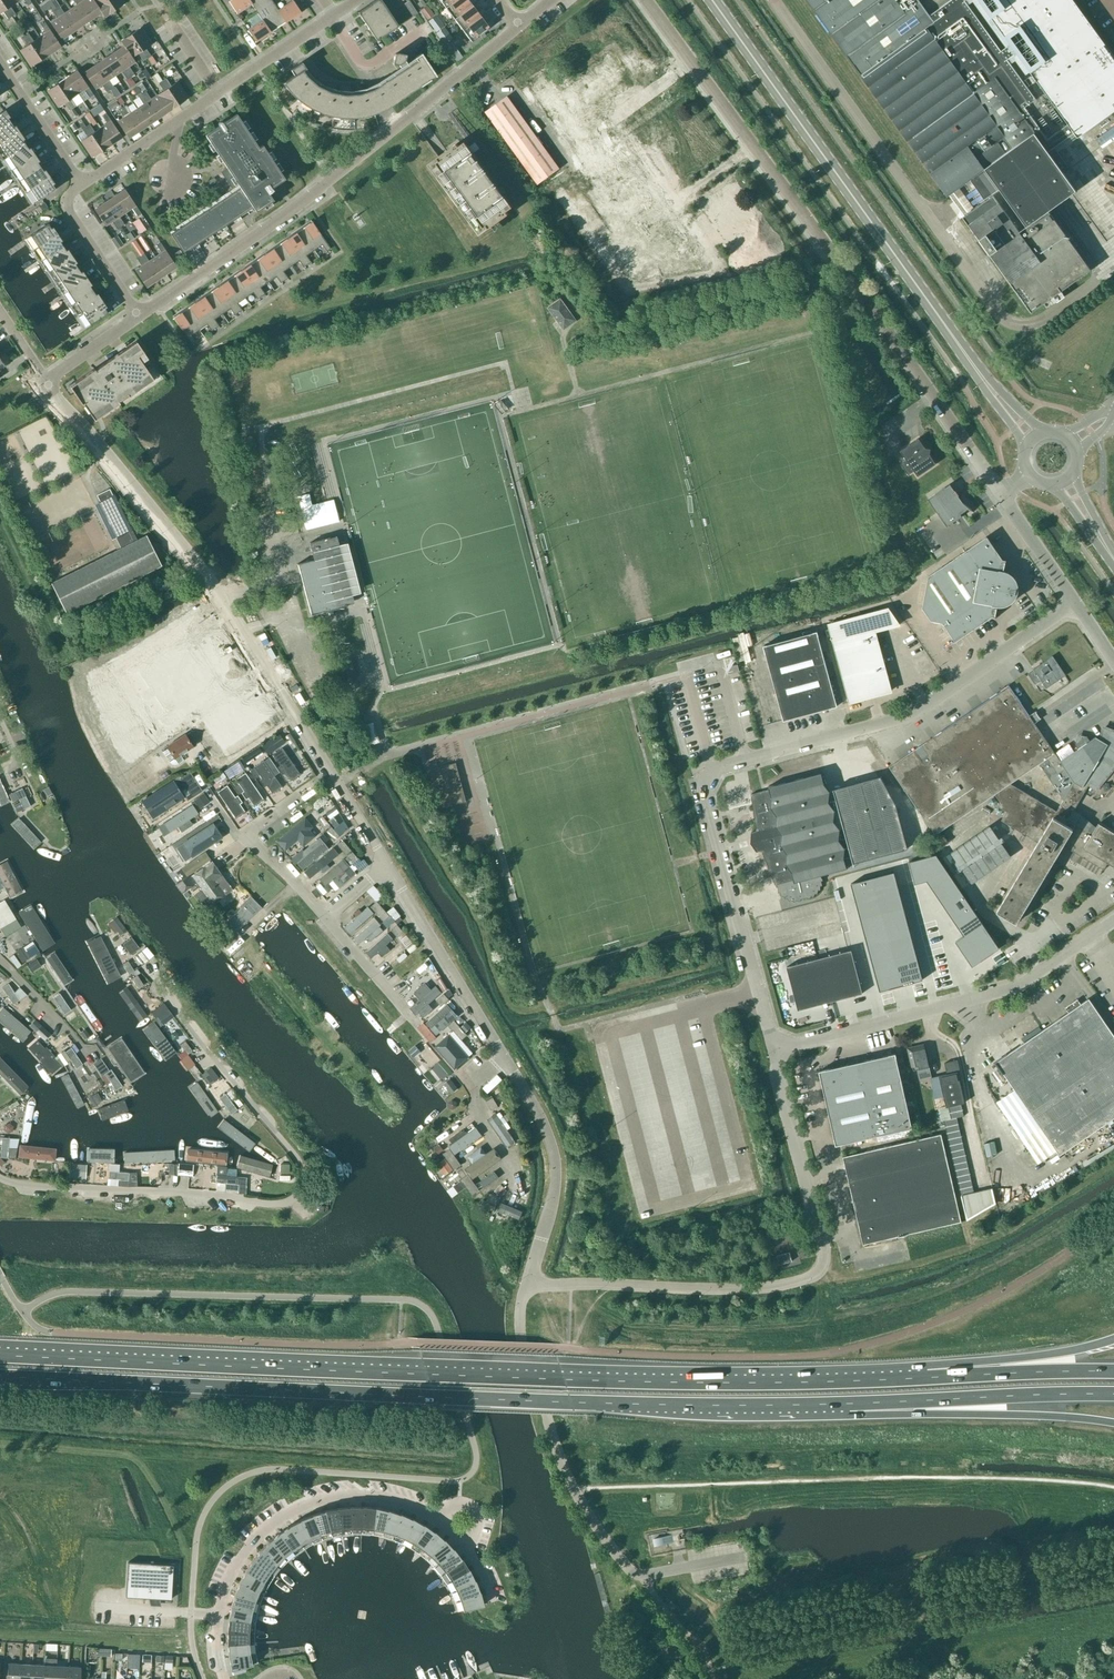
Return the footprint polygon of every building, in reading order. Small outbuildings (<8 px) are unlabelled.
[(12,17),(1,0),(0,0),(0,14),(3,12),(8,19),(12,17)] [(12,17),(16,14),(10,7),(17,2),(15,0),(1,0),(12,17)] [(92,19),(79,0),(73,0),(77,5),(71,9),(82,26),(92,19)] [(94,0),(85,0),(84,0),(79,0),(92,19),(101,13),(105,17),(94,1),(94,0)] [(115,10),(108,0),(95,0),(94,0),(94,1),(105,17),(115,10)] [(115,10),(125,4),(123,0),(108,0),(115,10)] [(265,7),(260,0),(231,0),(228,2),(229,2),(236,13),(251,4),(257,12),(265,7)] [(389,12),(381,0),(376,0),(358,12),(365,24),(364,24),(366,27),(389,12)] [(413,17),(418,13),(409,0),(404,4),(413,17)] [(425,4),(422,0),(417,4),(420,8),(425,4)] [(471,6),(471,5),(470,6),(468,3),(469,2),(467,0),(456,0),(445,8),(454,19),(471,6)] [(929,16),(918,0),(807,0),(947,196),(969,180),(985,201),(963,217),(1031,313),(1091,270),(1048,211),(1076,191),(1062,171),(1068,167),(1055,148),(1074,134),(1078,138),(1113,112),(1113,56),(1073,0),(951,0),(929,16)] [(265,7),(278,28),(301,13),(293,1),(278,10),(273,2),(265,7)] [(82,26),(71,9),(65,14),(59,6),(56,9),(72,33),(82,26)] [(462,30),(480,17),(479,17),(476,14),(477,13),(471,6),(454,19),(462,30)] [(255,43),(278,28),(265,7),(257,12),(262,21),(248,31),(255,42),(255,43)] [(62,40),(72,33),(56,9),(52,11),(57,19),(51,23),(62,40)] [(389,12),(366,27),(368,30),(369,30),(377,41),(398,26),(389,12)] [(444,26),(436,15),(428,21),(436,32),(444,26)] [(480,17),(462,30),(471,42),(488,29),(485,25),(486,25),(480,17)] [(40,37),(51,54),(61,47),(45,22),(41,25),(46,33),(40,37)] [(448,33),(444,27),(435,34),(439,39),(448,33)] [(131,34),(147,59),(147,58),(152,65),(156,62),(151,55),(151,56),(146,48),(152,44),(141,28),(131,34)] [(51,54),(40,37),(34,41),(29,34),(25,36),(41,60),(51,54)] [(143,61),(147,59),(131,34),(121,41),(124,46),(132,58),(138,54),(143,61)] [(31,67),(41,60),(25,36),(21,39),(26,46),(20,51),(31,67)] [(454,47),(450,41),(444,46),(448,51),(454,47)] [(135,62),(132,58),(124,46),(114,52),(130,77),(134,74),(129,67),(135,62)] [(135,84),(130,77),(114,52),(104,59),(115,76),(121,72),(132,87),(135,84)] [(407,63),(405,61),(406,55),(398,53),(397,53),(396,53),(396,54),(395,54),(394,55),(394,56),(392,64),(397,70),(377,83),(365,88),(352,91),(338,90),(325,86),(314,78),(306,69),(301,62),(290,70),(294,75),(283,83),(284,85),(286,87),(287,90),(289,92),(291,94),(295,98),(299,101),(304,104),(306,106),(308,107),(311,109),(313,110),(316,111),(318,112),(321,113),(323,114),(328,116),(334,117),(337,118),(342,118),(348,118),(353,118),(359,118),(361,117),(364,117),(369,116),(372,115),(377,113),(382,111),(385,110),(389,107),(392,106),(436,76),(421,53),(407,63)] [(109,80),(115,76),(104,59),(94,66),(110,90),(114,87),(109,80)] [(107,93),(110,90),(94,66),(84,73),(95,89),(102,85),(107,93)] [(146,79),(150,76),(145,68),(141,71),(146,79)] [(157,82),(166,76),(161,70),(153,75),(157,82)] [(67,77),(78,94),(84,90),(89,97),(93,95),(77,71),(67,77)] [(72,98),(78,94),(67,77),(57,84),(77,114),(81,111),(77,106),(72,98)] [(162,81),(178,105),(189,98),(177,82),(171,86),(166,78),(162,81)] [(168,112),(178,105),(162,81),(158,83),(163,91),(157,95),(168,112)] [(77,114),(57,84),(47,91),(58,108),(64,103),(70,111),(74,117),(77,114)] [(141,92),(137,86),(133,89),(137,95),(141,92)] [(168,112),(157,95),(151,99),(146,92),(142,94),(158,118),(168,112)] [(149,125),(158,118),(142,94),(138,97),(144,104),(137,109),(149,125)] [(538,185),(560,169),(507,96),(485,112),(538,185)] [(110,111),(119,106),(116,102),(108,107),(110,111)] [(103,110),(99,104),(95,106),(99,112),(103,110)] [(149,125),(137,109),(131,113),(126,105),(122,108),(139,132),(149,125)] [(128,139),(139,132),(122,108),(119,110),(124,118),(117,122),(128,139)] [(11,122),(3,111),(0,113),(0,129),(11,122)] [(93,126),(98,123),(90,111),(85,115),(93,126)] [(101,128),(112,144),(122,137),(106,113),(102,116),(107,124),(101,128)] [(259,148),(237,114),(205,135),(227,168),(221,173),(232,190),(225,194),(227,197),(218,203),(216,200),(211,204),(212,206),(204,212),(202,209),(197,213),(199,216),(190,221),(188,218),(183,222),(185,225),(176,230),(174,228),(169,231),(184,253),(240,216),(247,211),(249,214),(255,210),(256,212),(273,200),(267,191),(285,179),(263,145),(259,148)] [(18,133),(11,122),(0,129),(0,145),(18,133)] [(86,127),(82,122),(79,124),(82,129),(87,137),(81,141),(92,158),(102,151),(86,127)] [(78,129),(74,123),(70,126),(73,132),(78,129)] [(112,144),(101,128),(95,132),(90,124),(86,127),(102,151),(112,144)] [(26,144),(18,133),(0,145),(0,156),(3,160),(26,144)] [(609,173),(633,156),(622,140),(615,145),(586,167),(580,171),(591,186),(583,192),(612,233),(604,239),(633,280),(656,263),(664,275),(702,269),(683,244),(673,250),(663,237),(650,247),(630,220),(652,204),(642,190),(628,200),(609,173)] [(513,207),(465,142),(459,146),(457,143),(437,158),(439,161),(436,163),(484,228),(487,226),(489,229),(509,214),(507,212),(513,207)] [(10,171),(33,155),(26,144),(3,160),(10,171)] [(18,182),(41,166),(33,155),(10,171),(18,182)] [(25,193),(48,177),(41,166),(18,182),(25,193)] [(48,177),(25,193),(33,204),(56,189),(48,177)] [(212,194),(221,188),(217,181),(207,187),(212,194)] [(115,196),(126,213),(132,209),(137,216),(141,214),(125,189),(115,196)] [(120,217),(126,213),(115,196),(105,203),(121,227),(125,224),(120,217)] [(39,205),(44,211),(48,208),(44,202),(39,205)] [(117,229),(121,227),(105,203),(94,209),(105,226),(112,222),(117,229)] [(299,228),(314,250),(322,245),(326,251),(330,248),(312,223),(313,222),(313,221),(308,225),(307,223),(299,228)] [(33,250),(56,235),(48,223),(25,239),(33,250)] [(146,230),(142,224),(136,228),(140,234),(146,230)] [(306,256),(314,250),(299,228),(291,234),(292,236),(289,238),(307,265),(311,262),(306,256)] [(136,237),(132,231),(126,235),(130,241),(136,237)] [(40,261),(63,246),(56,235),(33,250),(40,261)] [(303,267),(307,265),(289,238),(285,240),(284,239),(276,244),(291,266),(299,261),(303,267)] [(123,245),(120,240),(114,244),(117,249),(123,245)] [(155,257),(166,274),(177,267),(161,243),(156,245),(162,253),(155,257)] [(283,272),(291,266),(276,244),(268,250),(269,252),(266,254),(284,281),(288,278),(283,272)] [(48,272),(71,257),(63,246),(40,261),(48,272)] [(181,263),(186,259),(180,250),(174,253),(181,263)] [(166,274),(155,257),(149,261),(144,254),(140,256),(157,280),(166,274)] [(280,283),(284,281),(266,254),(262,256),(261,255),(253,260),(268,282),(276,277),(280,283)] [(146,287),(157,280),(140,256),(137,259),(142,266),(135,271),(146,287)] [(55,284),(78,268),(71,257),(48,272),(55,284)] [(260,288),(268,282),(253,260),(245,266),(246,267),(243,270),(261,297),(265,294),(260,288)] [(62,295),(86,279),(78,268),(55,284),(62,295)] [(257,299),(261,297),(243,270),(239,272),(238,271),(230,276),(245,298),(253,293),(257,299)] [(237,304),(245,298),(230,276),(222,282),(223,283),(220,286),(238,313),(242,310),(237,304)] [(70,306),(93,290),(86,279),(62,295),(70,306)] [(234,315),(238,313),(220,286),(216,288),(215,287),(207,292),(222,314),(230,309),(234,315)] [(77,317),(100,301),(93,290),(70,306),(77,317)] [(215,319),(222,314),(207,292),(199,298),(200,299),(197,302),(215,329),(219,326),(215,319)] [(564,329),(575,320),(560,300),(549,308),(564,329)] [(100,301),(77,317),(85,328),(108,313),(100,301)] [(212,331),(215,329),(197,302),(193,304),(192,302),(184,308),(199,330),(207,325),(212,331)] [(192,335),(199,330),(184,308),(176,314),(177,315),(172,319),(173,319),(174,319),(192,345),(196,342),(192,335)] [(153,379),(142,362),(147,358),(143,352),(136,341),(95,369),(94,368),(75,382),(69,385),(74,392),(81,404),(82,403),(94,420),(153,379)] [(30,431),(50,426),(48,419),(22,426),(26,442),(33,440),(30,431)] [(918,477),(936,464),(929,454),(929,452),(927,450),(927,449),(925,449),(918,438),(900,451),(918,477)] [(974,512),(963,502),(950,484),(928,499),(947,527),(961,517),(962,517),(961,514),(969,509),(974,512)] [(138,540),(114,494),(98,502),(116,538),(121,548),(51,583),(66,613),(161,565),(146,536),(138,540)] [(301,520),(311,518),(310,511),(300,514),(301,520)] [(310,615),(348,605),(330,538),(310,543),(314,560),(297,564),(310,615)] [(998,610),(999,610),(1001,609),(1003,609),(1005,608),(1006,607),(1007,606),(1009,605),(1010,603),(1012,602),(1012,601),(1013,599),(1014,597),(1014,596),(1014,594),(1014,592),(1014,590),(1014,588),(1014,587),(1013,586),(1013,585),(1012,584),(1011,582),(1011,581),(1009,580),(1007,578),(1006,577),(1005,577),(1003,576),(1002,575),(1001,575),(1003,564),(999,563),(983,541),(925,580),(919,611),(928,624),(939,626),(951,645),(988,620),(992,621),(994,610),(996,610),(998,610)] [(850,703),(889,692),(872,632),(899,625),(888,609),(829,625),(850,703)] [(230,691),(254,678),(225,625),(201,638),(230,691)] [(784,721),(837,706),(817,632),(764,646),(784,721)] [(185,655),(150,678),(183,727),(217,703),(185,655)] [(1047,691),(1066,678),(1053,658),(1033,672),(1034,672),(1028,676),(1035,687),(1041,683),(1047,691)] [(729,674),(739,671),(738,665),(727,668),(729,674)] [(995,794),(1010,784),(1039,764),(1055,754),(1009,686),(888,767),(934,835),(995,794)] [(189,725),(210,756),(227,745),(218,732),(215,734),(203,716),(189,725)] [(363,725),(368,746),(379,743),(374,723),(363,725)] [(995,794),(1001,803),(998,807),(1006,812),(1001,821),(1028,837),(1034,828),(1043,834),(997,911),(1016,923),(1063,845),(1104,870),(1108,863),(1113,867),(1113,833),(1098,823),(1093,833),(1069,819),(1088,786),(1096,792),(1113,770),(1113,730),(1103,725),(1098,739),(1095,737),(1090,741),(1087,737),(1077,735),(1075,744),(1078,749),(1060,761),(1055,753),(1055,754),(1039,764),(1063,800),(1056,811),(1010,784),(995,794)] [(291,741),(293,739),(292,737),(286,728),(261,745),(267,754),(285,742),(286,744),(289,742),(288,740),(289,739),(291,741)] [(197,743),(190,733),(185,736),(185,735),(167,747),(171,752),(165,756),(169,762),(170,763),(171,764),(173,765),(174,765),(175,765),(176,765),(177,765),(178,764),(184,760),(180,755),(193,747),(193,746),(197,743)] [(285,770),(291,778),(300,772),(283,745),(273,752),(281,763),(278,765),(283,772),(285,770)] [(242,758),(245,763),(263,751),(260,746),(242,758)] [(267,784),(272,792),(282,786),(264,759),(254,766),(262,777),(259,779),(264,786),(267,784)] [(240,761),(228,768),(233,776),(245,769),(240,761)] [(439,809),(466,802),(456,763),(429,770),(439,809)] [(229,779),(233,776),(228,768),(224,771),(229,779)] [(202,791),(190,772),(180,779),(192,797),(202,791)] [(249,797),(254,805),(264,798),(246,772),(236,778),(244,790),(242,792),(246,799),(249,797)] [(835,810),(829,802),(830,792),(830,791),(824,783),(821,772),(768,786),(769,790),(751,794),(756,831),(751,832),(751,838),(753,847),(757,852),(762,851),(775,885),(780,884),(780,886),(778,887),(778,893),(780,893),(781,897),(783,896),(785,900),(787,899),(790,901),(791,900),(795,902),(796,900),(800,901),(800,899),(807,898),(808,899),(811,896),(813,897),(815,894),(817,894),(818,890),(820,890),(820,886),(822,886),(821,881),(823,880),(820,876),(847,869),(844,858),(845,848),(839,840),(839,839),(840,830),(854,826),(855,815),(849,806),(835,810)] [(11,802),(0,776),(0,805),(1,807),(11,802)] [(176,781),(144,801),(153,816),(185,795),(176,781)] [(218,791),(236,817),(245,811),(240,802),(242,801),(237,794),(235,796),(228,784),(218,791)] [(19,800),(26,797),(26,796),(30,794),(27,788),(23,790),(22,788),(15,792),(19,800)] [(205,808),(211,804),(204,794),(198,797),(205,808)] [(26,797),(19,800),(24,809),(30,806),(26,797)] [(189,818),(198,812),(192,803),(163,823),(169,832),(177,826),(181,831),(192,823),(189,818)] [(334,807),(325,814),(329,819),(338,812),(334,807)] [(343,821),(338,813),(327,822),(333,829),(343,821)] [(325,830),(330,826),(322,816),(317,821),(325,830)] [(34,850),(42,843),(19,819),(11,826),(34,850)] [(287,839),(292,845),(303,836),(308,842),(315,836),(310,831),(317,825),(312,819),(287,839)] [(193,855),(223,836),(214,822),(183,841),(193,855)] [(334,841),(339,836),(331,827),(326,831),(334,841)] [(993,828),(954,854),(975,885),(1014,859),(993,828)] [(943,846),(949,843),(943,835),(937,838),(943,846)] [(303,856),(296,861),(302,868),(329,848),(320,836),(303,849),(303,856)] [(346,855),(351,851),(343,841),(338,845),(346,855)] [(309,877),(333,858),(328,851),(304,870),(309,877)] [(363,870),(365,868),(360,861),(352,851),(346,856),(354,865),(353,867),(358,874),(363,870)] [(179,871),(184,878),(201,866),(210,860),(205,852),(179,871)] [(936,854),(909,862),(915,884),(927,881),(964,936),(955,942),(972,967),(999,948),(936,854)] [(357,874),(344,858),(318,878),(324,885),(337,875),(345,884),(357,874)] [(210,860),(201,866),(203,868),(206,867),(212,862),(210,860)] [(213,862),(193,876),(213,904),(226,895),(216,881),(223,876),(213,862)] [(923,980),(894,872),(851,884),(880,991),(923,980)] [(182,893),(195,884),(192,880),(188,875),(184,878),(175,884),(182,893)] [(1,881),(12,903),(21,899),(10,877),(1,881)] [(377,902),(383,897),(379,891),(374,885),(367,891),(370,895),(377,902),(377,901),(377,902)] [(261,907),(250,897),(240,906),(242,908),(228,921),(237,931),(261,907)] [(16,919),(5,899),(0,902),(0,928),(16,919)] [(384,921),(390,916),(377,901),(371,907),(384,921)] [(57,943),(33,904),(19,912),(42,951),(57,943)] [(374,914),(368,906),(345,926),(351,933),(374,914)] [(120,935),(127,931),(123,925),(121,922),(117,916),(110,921),(120,935)] [(355,937),(360,943),(368,936),(371,940),(383,928),(380,925),(382,924),(377,918),(355,937)] [(410,953),(417,948),(397,924),(391,930),(398,938),(410,953)] [(388,931),(366,951),(372,958),(378,952),(382,956),(391,948),(387,944),(394,938),(388,931)] [(97,935),(86,940),(111,985),(119,980),(97,935)] [(862,991),(850,948),(785,965),(797,1008),(862,991)] [(74,981),(57,954),(48,960),(66,986),(74,981)] [(31,973),(41,966),(37,959),(27,965),(31,973)] [(129,974),(134,971),(128,961),(122,964),(129,974)] [(438,985),(443,981),(433,965),(427,968),(438,985)] [(138,989),(144,985),(137,975),(131,978),(138,989)] [(409,990),(414,986),(407,977),(402,982),(409,990)] [(8,996),(14,992),(8,984),(2,988),(8,996)] [(429,1003),(441,992),(436,986),(412,1007),(417,1013),(421,1010),(425,1014),(432,1007),(429,1003)] [(21,997),(25,993),(19,987),(16,991),(21,997)] [(126,989),(113,997),(138,1031),(151,1021),(126,989)] [(14,992),(8,996),(13,1004),(19,1000),(14,992)] [(59,1006),(65,1002),(59,994),(54,998),(59,1006)] [(436,1001),(441,1006),(449,1000),(444,994),(436,1001)] [(102,1025),(81,995),(78,995),(75,997),(74,1000),(95,1029),(98,1030),(102,1028),(102,1025)] [(1113,1118),(1113,1035),(1089,998),(996,1062),(999,1067),(981,1080),(1021,1139),(1038,1163),(1056,1150),(1060,1155),(1113,1118)] [(65,1002),(59,1006),(65,1014),(71,1010),(65,1002)] [(427,1022),(432,1028),(437,1024),(442,1030),(453,1021),(447,1014),(453,1009),(448,1003),(427,1022)] [(19,1046),(30,1036),(2,1010),(0,1013),(0,1028),(19,1046)] [(38,1018),(32,1025),(46,1040),(53,1034),(38,1018)] [(461,1040),(467,1035),(454,1021),(448,1026),(461,1040)] [(465,1032),(471,1027),(466,1022),(461,1027),(465,1032)] [(180,1064),(152,1026),(139,1035),(167,1073),(180,1064)] [(85,1040),(90,1036),(85,1029),(80,1032),(85,1040)] [(471,1056),(450,1034),(436,1046),(457,1069),(471,1056)] [(147,1073),(121,1037),(105,1048),(131,1084),(147,1073)] [(187,1055),(192,1051),(185,1041),(180,1045),(187,1055)] [(37,1042),(28,1051),(53,1077),(62,1068),(37,1042)] [(414,1058),(421,1052),(415,1045),(408,1051),(414,1058)] [(914,1071),(929,1067),(924,1045),(909,1049),(914,1071)] [(71,1060),(77,1056),(71,1048),(65,1052),(64,1050),(57,1055),(64,1065),(71,1060)] [(836,1145),(912,1128),(895,1054),(819,1071),(836,1145)] [(77,1056),(71,1060),(76,1068),(82,1064),(77,1056)] [(444,1080),(455,1070),(442,1057),(432,1067),(444,1080)] [(1,1060),(0,1061),(0,1072),(13,1085),(19,1079),(1,1060)] [(948,1075),(938,1076),(946,1108),(941,1109),(968,1219),(980,1212),(996,1203),(992,1188),(989,1189),(974,1193),(957,1118),(964,1116),(961,1104),(964,1103),(959,1080),(962,1080),(957,1060),(944,1063),(947,1074),(948,1075)] [(193,1076),(199,1072),(192,1062),(186,1066),(193,1076)] [(106,1084),(116,1077),(110,1069),(101,1076),(106,1084)] [(85,1103),(69,1072),(61,1076),(77,1108),(85,1103)] [(116,1077),(106,1084),(107,1084),(110,1082),(116,1090),(122,1086),(116,1077)] [(449,1090),(451,1094),(458,1089),(450,1078),(443,1083),(449,1090)] [(219,1112),(197,1081),(188,1088),(210,1118),(219,1112)] [(94,1107),(103,1101),(97,1092),(88,1098),(94,1107)] [(495,1102),(502,1098),(499,1093),(493,1097),(495,1102)] [(231,1114),(237,1110),(225,1094),(219,1098),(231,1114)] [(29,1140),(36,1102),(36,1099),(34,1097),(32,1096),(29,1098),(28,1101),(21,1139),(22,1142),(27,1143),(29,1140)] [(491,1110),(498,1106),(493,1097),(486,1101),(491,1110)] [(19,1104),(17,1100),(8,1106),(8,1105),(0,1110),(0,1111),(2,1115),(19,1104)] [(97,1121),(131,1108),(128,1100),(94,1112),(97,1121)] [(496,1112),(488,1118),(507,1146),(516,1140),(508,1129),(511,1127),(500,1111),(497,1113),(496,1112)] [(252,1142),(223,1120),(218,1127),(247,1149),(252,1142)] [(476,1126),(449,1145),(455,1154),(482,1135),(476,1126)] [(863,1244),(961,1222),(941,1134),(843,1157),(863,1244)] [(17,1148),(19,1138),(2,1137),(0,1137),(0,1145),(1,1145),(17,1148)] [(56,1160),(57,1147),(19,1144),(18,1157),(56,1160)] [(443,1150),(439,1144),(436,1146),(434,1148),(439,1154),(443,1150)] [(15,1158),(17,1148),(1,1145),(0,1157),(15,1158)] [(473,1163),(467,1167),(474,1178),(503,1157),(495,1147),(487,1153),(482,1145),(468,1155),(473,1163)] [(116,1147),(88,1146),(87,1160),(115,1161),(116,1147)] [(455,1169),(461,1165),(450,1149),(443,1154),(455,1169)] [(174,1150),(125,1150),(125,1160),(174,1160),(174,1150)] [(226,1157),(187,1151),(182,1152),(180,1154),(180,1157),(182,1160),(186,1161),(226,1165),(229,1163),(230,1159),(226,1157)] [(273,1165),(241,1154),(237,1167),(269,1178),(273,1165)] [(444,1175),(453,1169),(445,1158),(437,1164),(444,1175)] [(177,1175),(192,1177),(193,1165),(178,1164),(177,1175)] [(289,1174),(289,1164),(280,1164),(279,1173),(289,1174)] [(235,1184),(236,1170),(227,1169),(226,1176),(216,1175),(216,1182),(235,1184)] [(495,1170),(480,1181),(484,1188),(500,1177),(495,1170)] [(118,1179),(119,1172),(109,1171),(109,1179),(118,1179)] [(119,1172),(118,1179),(128,1180),(129,1173),(119,1172)] [(473,1195),(480,1191),(468,1175),(462,1180),(453,1186),(458,1193),(467,1187),(473,1195)] [(520,1186),(514,1183),(506,1202),(520,1208),(531,1181),(523,1178),(520,1186)] [(476,1205),(485,1198),(481,1192),(471,1198),(475,1203),(476,1205)] [(496,1205),(499,1197),(490,1194),(487,1201),(496,1205)] [(779,1265),(792,1261),(789,1252),(776,1256),(779,1265)] [(794,1262),(801,1261),(800,1253),(792,1254),(794,1262)] [(362,1528),(363,1507),(356,1506),(350,1507),(351,1528),(362,1528)] [(341,1529),(351,1528),(350,1507),(343,1507),(338,1508),(341,1529)] [(373,1529),(376,1508),(374,1507),(368,1507),(363,1507),(362,1528),(373,1529)] [(330,1531),(341,1529),(338,1508),(330,1509),(325,1511),(330,1531)] [(383,1531),(388,1510),(381,1509),(376,1508),(373,1529),(383,1531)] [(393,1534),(400,1514),(393,1512),(388,1510),(383,1531),(393,1534)] [(320,1534),(330,1531),(325,1511),(318,1513),(313,1515),(320,1534)] [(403,1538),(412,1519),(406,1516),(400,1514),(393,1534),(403,1538)] [(310,1539),(320,1534),(313,1515),(306,1517),(301,1519),(310,1539)] [(301,1544),(310,1539),(301,1519),(294,1523),(290,1526),(301,1544)] [(413,1543),(423,1525),(417,1521),(412,1519),(403,1538),(413,1543)] [(422,1549),(434,1532),(428,1528),(423,1525),(413,1543),(422,1549)] [(292,1550),(301,1544),(290,1526),(288,1527),(284,1529),(279,1533),(292,1550)] [(430,1556),(444,1540),(439,1535),(434,1532),(422,1549),(430,1556)] [(284,1556),(292,1550),(279,1533),(278,1534),(273,1537),(269,1541),(284,1556)] [(652,1539),(654,1546),(674,1542),(672,1534),(652,1539)] [(438,1563),(453,1549),(448,1543),(444,1540),(430,1556),(438,1563)] [(276,1564),(284,1556),(269,1541),(268,1542),(264,1546),(260,1550),(276,1564)] [(444,1571),(461,1559),(460,1557),(457,1553),(453,1549),(438,1563),(444,1571)] [(270,1572),(276,1564),(260,1550),(256,1555),(252,1560),(270,1572)] [(450,1580),(468,1569),(465,1563),(461,1559),(444,1571),(450,1580)] [(264,1581),(270,1572),(252,1560),(251,1561),(248,1566),(245,1571),(264,1581)] [(171,1599),(173,1565),(128,1562),(126,1596),(148,1598),(150,1605),(161,1606),(159,1598),(171,1599)] [(456,1590),(475,1580),(471,1574),(468,1569),(450,1580),(456,1590)] [(259,1591),(264,1581),(245,1571),(242,1577),(239,1582),(259,1591)] [(460,1599),(480,1592),(477,1585),(475,1580),(456,1590),(460,1599)] [(255,1601),(259,1591),(239,1582),(236,1589),(235,1594),(255,1601)] [(480,1592),(460,1599),(463,1610),(483,1605),(481,1597),(480,1592)] [(252,1611),(255,1601),(235,1594),(232,1601),(231,1606),(252,1611)] [(250,1621),(252,1611),(231,1606),(230,1608),(229,1613),(229,1618),(250,1621)] [(249,1632),(250,1621),(229,1618),(228,1620),(228,1626),(227,1631),(249,1632)] [(249,1643),(249,1632),(227,1631),(227,1633),(227,1638),(227,1644),(249,1643)] [(229,1657),(250,1653),(249,1643),(227,1644),(228,1651),(229,1657)] [(102,1648),(102,1656),(110,1656),(111,1649),(102,1648)] [(250,1653),(229,1657),(229,1659),(230,1664),(232,1670),(233,1675),(246,1672),(245,1666),(252,1664),(250,1653)] [(151,1662),(151,1654),(142,1654),(142,1662),(151,1662)] [(56,1666),(57,1659),(45,1659),(44,1665),(44,1678),(56,1678),(56,1666)] [(7,1678),(20,1678),(20,1664),(8,1663),(7,1678)] [(20,1678),(32,1678),(32,1664),(20,1664),(20,1678)] [(32,1678),(44,1678),(44,1665),(32,1664),(32,1678)] [(56,1678),(68,1678),(68,1666),(56,1666),(56,1678)] [(68,1678),(80,1678),(81,1667),(68,1666),(68,1678)]
